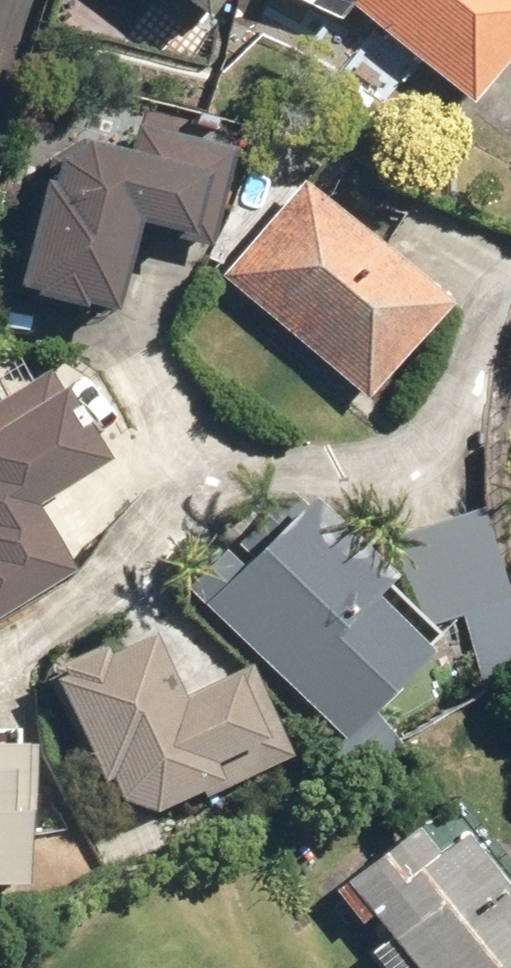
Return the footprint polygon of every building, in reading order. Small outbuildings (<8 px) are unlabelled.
[(199,35),(226,0),(155,0),(199,35)] [(365,26),(369,16),(476,103),(510,60),(510,0),(291,0),(365,26)] [(141,114),(133,147),(59,128),(10,319),(47,329),(55,296),(123,313),(147,222),(183,231),(208,131),(141,114)] [(460,303),(307,171),(219,272),(372,404),(460,303)] [(53,367),(0,403),(0,621),(84,563),(43,504),(114,455),(53,367)] [(433,625),(462,614),(489,687),(510,679),(510,589),(480,505),(370,546),(308,476),(187,584),(258,663),(361,778),(403,740),(377,711),(451,645),(433,625)] [(117,779),(128,805),(166,814),(298,759),(258,663),(190,691),(160,620),(56,663),(105,783),(117,779)] [(39,883),(41,738),(0,737),(0,882),(39,883)] [(358,930),(377,915),(391,933),(371,948),(387,967),(510,967),(510,878),(473,828),(446,849),(423,819),(328,891),(358,930)]
